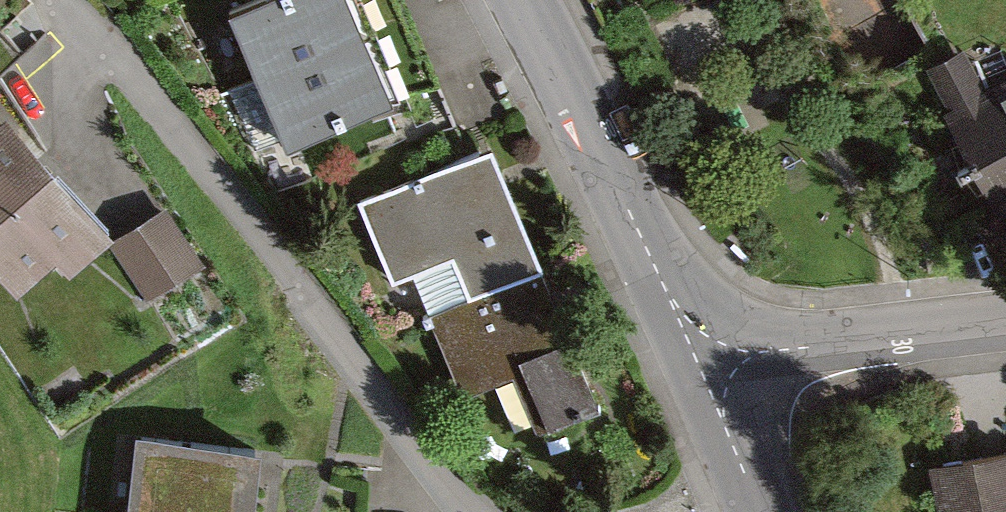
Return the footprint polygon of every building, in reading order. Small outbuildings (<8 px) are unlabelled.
[(350,0),(272,0),(233,17),(261,82),(366,37),(350,0)] [(982,76),(959,33),(905,63),(989,218),(1005,209),(1005,63),(982,76)] [(394,102),(366,37),(261,82),(290,147),(394,102)] [(0,137),(0,272),(19,294),(58,260),(67,270),(102,240),(7,131),(0,137)] [(467,301),(538,274),(492,155),(362,206),(391,282),(451,259),(467,301)] [(194,266),(163,220),(118,250),(148,296),(194,266)] [(538,274),(467,301),(433,314),(462,388),(521,365),(545,427),(591,410),(538,274)] [(253,457),(141,445),(133,511),(247,511),(253,457)] [(929,459),(939,511),(1005,511),(1005,445),(929,459)]
